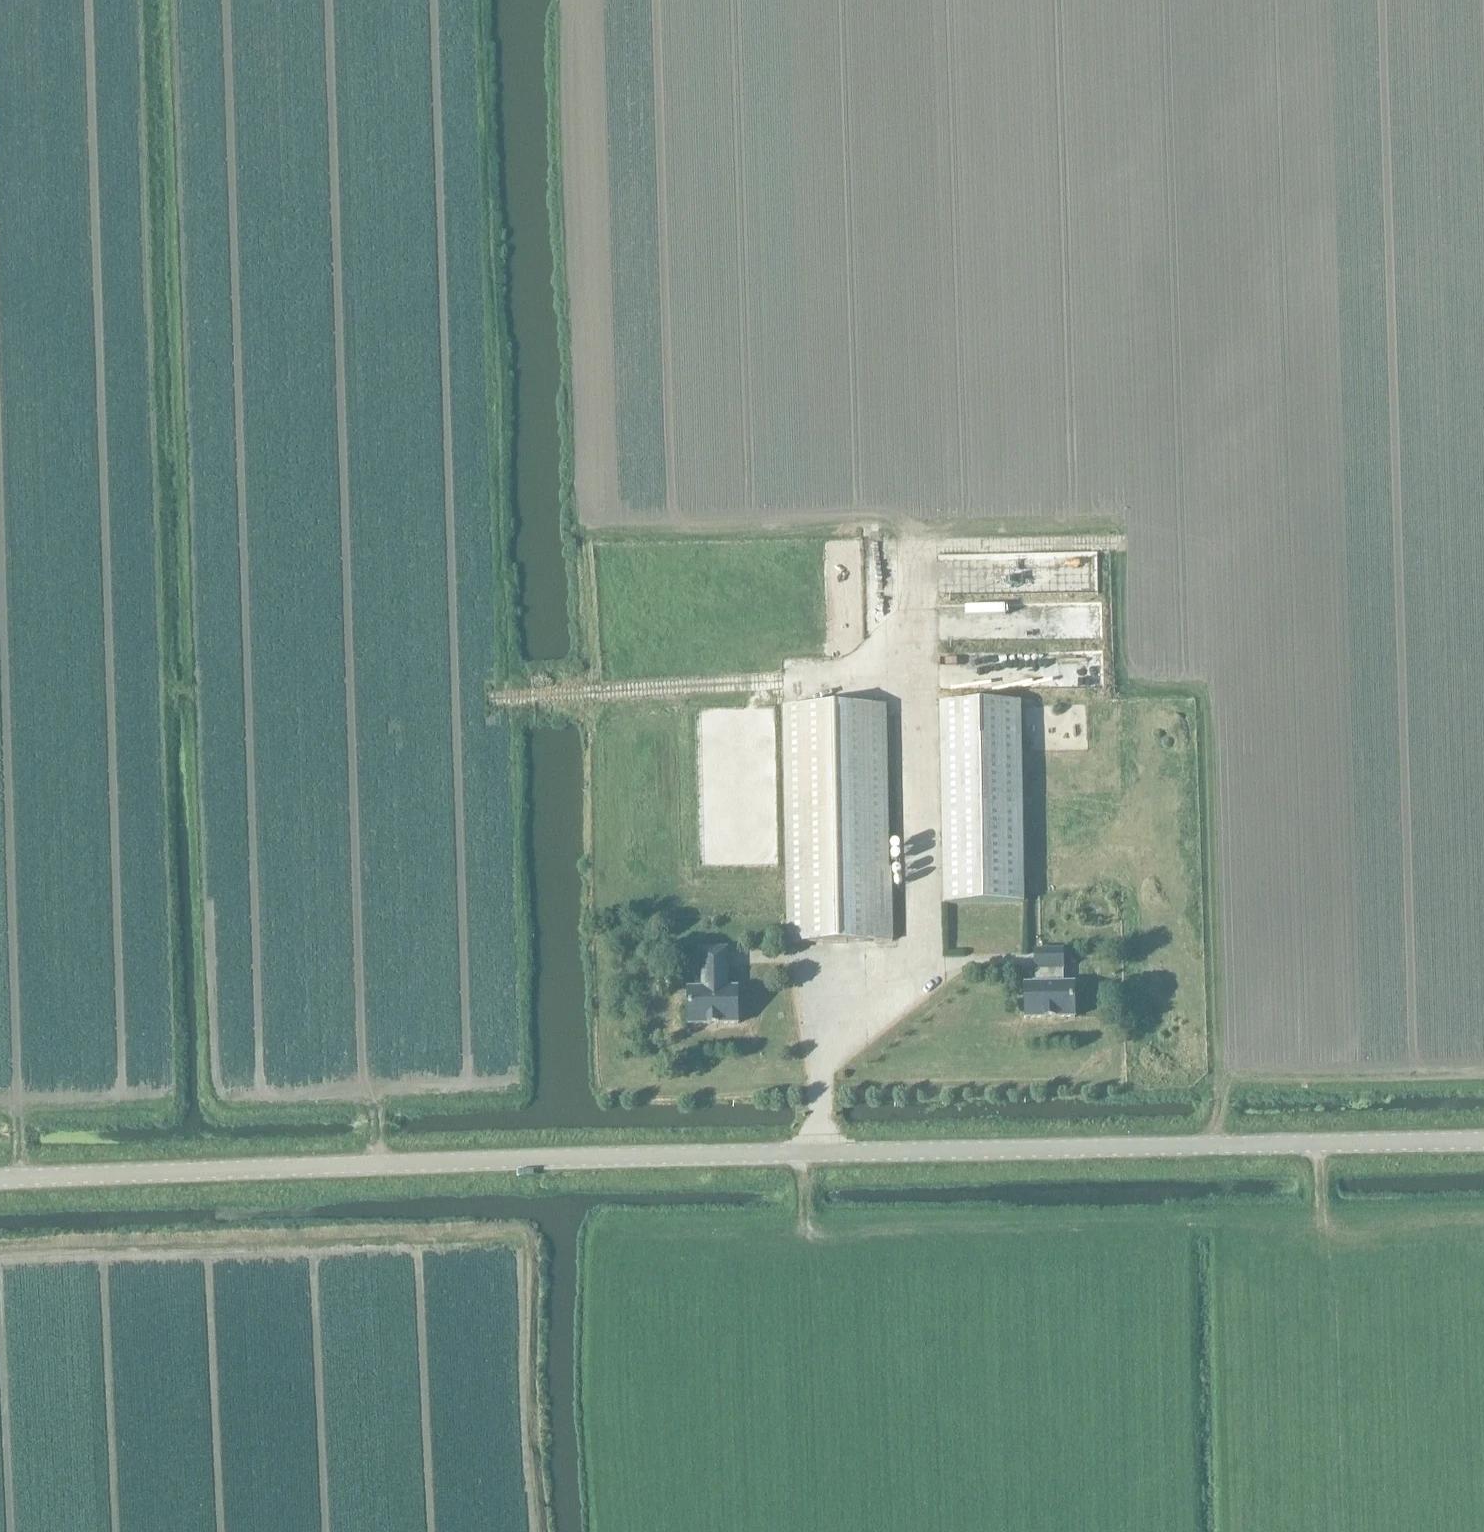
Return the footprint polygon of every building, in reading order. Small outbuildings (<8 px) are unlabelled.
[(1096,645),(1097,565),(946,564),(946,597),(934,597),(933,655),(952,655),(952,645),(1096,645)] [(943,904),(1024,902),(1020,703),(940,705),(943,904)] [(886,706),(783,708),(787,943),(892,941),(891,868),(888,868),(886,706)] [(689,1025),(738,1024),(737,987),(724,988),(723,974),(728,974),(728,948),(699,948),(700,974),(705,974),(705,988),(688,988),(689,1025)] [(1061,983),(1060,969),(1063,969),(1063,949),(1035,950),(1035,970),(1038,970),(1038,984),(1025,984),(1025,1018),(1075,1017),(1074,983),(1061,983)]
